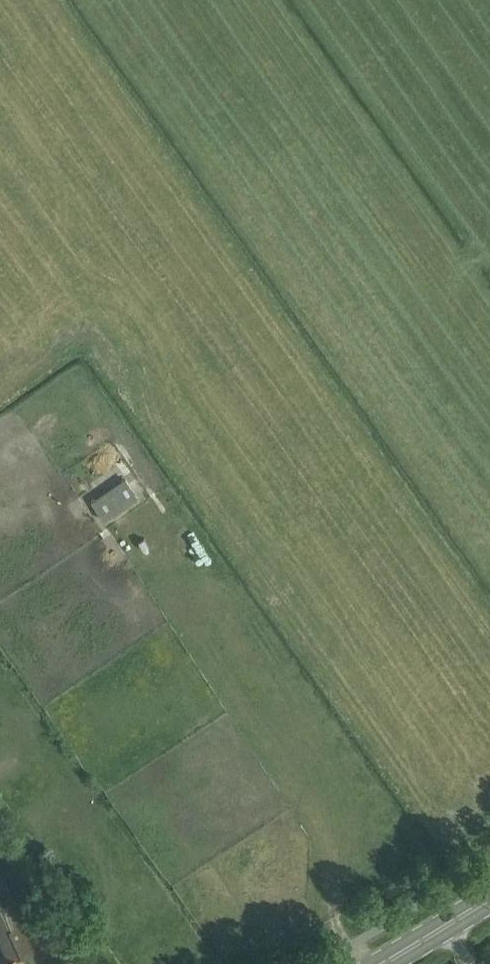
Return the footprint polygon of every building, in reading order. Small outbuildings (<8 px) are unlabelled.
[(125,480),(93,502),(105,519),(138,496),(125,480)] [(9,961),(3,963),(25,963),(21,955),(39,947),(10,887),(0,892),(0,941),(9,961)]
